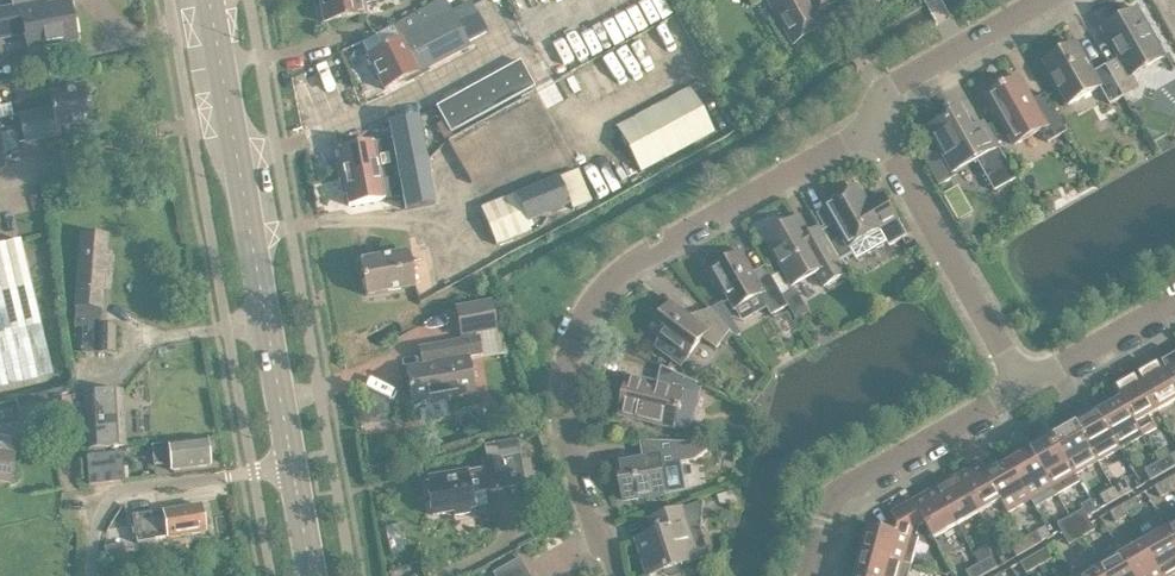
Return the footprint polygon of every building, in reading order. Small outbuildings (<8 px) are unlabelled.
[(69,0),(36,7),(35,2),(0,9),(0,36),(24,31),(27,47),(76,38),(69,0)] [(324,21),(361,14),(367,13),(365,1),(373,0),(320,0),(324,21)] [(366,54),(383,88),(416,72),(418,75),(419,75),(417,72),(469,45),(445,0),(438,0),(361,40),(367,53),(366,54)] [(769,1),(793,43),(828,23),(821,11),(826,8),(822,0),(772,0),(769,1)] [(1121,55),(1106,64),(1124,95),(1139,86),(1132,74),(1164,55),(1137,8),(1102,28),(1113,47),(1115,45),(1121,55)] [(1110,103),(1123,95),(1105,64),(1093,71),(1077,42),(1043,61),(1068,104),(1100,85),(1110,103)] [(489,110),(534,85),(520,60),(476,84),(489,110)] [(1047,141),(1066,130),(1045,93),(1033,100),(1019,75),(1004,83),(1003,82),(999,84),(1000,86),(986,94),(1014,144),(1040,129),(1047,141)] [(64,86),(65,90),(49,93),(52,107),(18,114),(24,141),(60,134),(59,126),(91,120),(84,83),(64,86)] [(449,131),(489,110),(476,84),(436,106),(449,131)] [(640,169),(713,130),(690,88),(617,127),(640,169)] [(1015,175),(991,133),(979,140),(961,108),(927,127),(939,146),(926,154),(923,160),(937,185),(948,179),(951,168),(975,155),(994,188),(1015,175)] [(338,177),(426,160),(417,116),(388,122),(390,130),(384,131),(385,136),(385,137),(385,139),(338,148),(340,160),(335,161),(338,177)] [(434,203),(426,160),(338,177),(341,193),(346,192),(348,204),(383,198),(383,199),(403,195),(405,208),(434,203)] [(569,203),(558,176),(515,194),(526,221),(569,203)] [(885,241),(887,245),(906,234),(882,194),(866,203),(856,186),(824,204),(826,208),(817,213),(824,226),(821,228),(825,235),(840,261),(853,253),(856,258),(885,241)] [(514,193),(480,207),(495,243),(530,229),(526,221),(515,194),(514,193)] [(846,273),(840,261),(825,235),(813,242),(800,220),(785,228),(783,224),(768,232),(771,236),(767,239),(791,281),(813,268),(823,286),(846,273)] [(971,235),(983,238),(986,228),(973,225),(971,235)] [(81,327),(81,351),(114,352),(115,324),(98,324),(101,286),(98,286),(95,282),(96,269),(109,270),(111,251),(104,251),(105,235),(106,234),(81,232),(73,326),(81,327)] [(26,262),(20,238),(0,243),(0,268),(26,262)] [(414,285),(411,267),(408,250),(358,259),(365,294),(414,285)] [(769,271),(756,279),(741,251),(711,268),(734,308),(735,308),(742,320),(766,306),(771,314),(772,313),(776,321),(790,314),(785,306),(788,305),(769,271)] [(53,375),(26,262),(0,268),(0,387),(53,375)] [(460,336),(494,330),(489,300),(455,306),(460,336)] [(702,336),(716,347),(729,330),(709,307),(695,320),(671,302),(651,328),(663,338),(659,349),(680,365),(702,336)] [(422,363),(405,366),(408,382),(407,382),(408,387),(409,387),(412,401),(474,390),(468,356),(480,354),(477,337),(419,347),(422,363)] [(1159,360),(1174,388),(1174,351),(1159,360)] [(1136,373),(1157,410),(1174,400),(1174,388),(1159,360),(1136,373)] [(628,376),(619,413),(674,426),(675,426),(690,429),(701,384),(661,365),(656,383),(628,376)] [(1120,398),(1121,398),(1135,422),(1136,422),(1143,434),(1155,427),(1148,415),(1157,410),(1136,373),(1113,386),(1120,398)] [(55,424),(74,419),(68,396),(66,386),(15,399),(23,432),(47,426),(46,422),(55,420),(55,424)] [(115,411),(114,391),(84,392),(87,447),(124,445),(122,410),(115,411)] [(1121,398),(1120,398),(1099,410),(1120,448),(1143,434),(1136,422),(1135,422),(1121,398)] [(1099,410),(1076,423),(1097,460),(1120,448),(1099,410)] [(1097,460),(1076,423),(1054,436),(1075,473),(1097,460)] [(0,433),(0,483),(8,484),(13,452),(12,452),(14,440),(8,439),(9,434),(0,433)] [(1032,448),(1053,486),(1056,491),(1059,489),(1064,489),(1073,484),(1075,480),(1078,478),(1075,473),(1054,436),(1032,448)] [(170,469),(210,464),(206,437),(167,442),(150,444),(153,464),(170,462),(170,469)] [(673,441),(639,440),(642,456),(617,461),(623,499),(666,492),(685,489),(680,461),(694,459),(706,450),(705,441),(673,441)] [(1032,448),(1009,461),(1030,498),(1053,486),(1032,448)] [(88,483),(112,481),(123,479),(121,450),(85,454),(88,483)] [(499,457),(482,460),(484,467),(466,470),(466,469),(437,474),(438,480),(426,483),(431,514),(453,510),(454,514),(469,512),(468,508),(472,507),(472,505),(489,502),(487,491),(504,488),(525,484),(520,454),(499,457)] [(1174,465),(1174,462),(1170,454),(1157,461),(1163,472),(1174,465)] [(1000,499),(1001,499),(987,474),(988,474),(978,457),(975,459),(968,463),(970,466),(969,466),(970,467),(958,474),(979,511),(1000,499)] [(1009,461),(988,474),(987,474),(1001,499),(1000,499),(1007,511),(1030,498),(1009,461)] [(1150,479),(1163,472),(1157,461),(1144,468),(1150,479)] [(1173,488),(1174,487),(1174,473),(1167,478),(1173,488)] [(958,474),(935,487),(956,524),(979,511),(958,474)] [(1160,496),(1173,488),(1167,478),(1154,485),(1160,496)] [(1118,497),(1131,490),(1125,479),(1112,486),(1118,497)] [(1105,504),(1118,497),(1112,486),(1099,494),(1105,504)] [(933,537),(956,524),(935,487),(912,500),(914,504),(924,520),(933,537)] [(1128,514),(1141,506),(1135,496),(1122,503),(1128,514)] [(703,500),(649,518),(654,533),(636,539),(648,575),(709,554),(700,528),(703,500)] [(1115,521),(1128,514),(1122,503),(1109,511),(1115,521)] [(167,537),(170,536),(204,531),(203,526),(205,523),(204,517),(202,515),(200,504),(182,507),(182,506),(162,509),(162,510),(150,512),(150,511),(131,514),(136,542),(154,539),(154,538),(166,536),(167,537)] [(869,524),(862,550),(911,564),(918,536),(916,535),(919,523),(924,520),(914,504),(894,516),(891,515),(887,529),(869,524)] [(1075,525),(1088,518),(1083,508),(1070,515),(1075,525)] [(1063,533),(1075,525),(1070,515),(1057,523),(1063,533)] [(1165,529),(1166,528),(1174,544),(1174,519),(1168,515),(1160,520),(1165,529)] [(1081,536),(1094,529),(1088,518),(1075,525),(1081,536)] [(1069,543),(1081,536),(1075,525),(1063,533),(1069,543)] [(1165,529),(1143,541),(1163,575),(1168,575),(1174,572),(1174,544),(1166,528),(1165,529)] [(1029,548),(1042,540),(1036,530),(1023,537),(1029,548)] [(1016,555),(1029,548),(1023,537),(1010,545),(1016,555)] [(1121,554),(1134,575),(1163,575),(1143,541),(1121,554)] [(1121,554),(1116,545),(1094,558),(1104,575),(1134,575),(1121,554)] [(1038,565),(1052,557),(1046,547),(1032,554),(1038,565)] [(858,575),(907,575),(911,564),(862,550),(855,575),(858,575)] [(1026,572),(1038,565),(1032,554),(1020,561),(1026,572)] [(985,574),(998,566),(991,555),(978,563),(985,574)] [(520,557),(493,572),(495,575),(531,575),(520,557)] [(1075,575),(1104,575),(1094,558),(1072,571),(1075,575)] [(985,574),(978,563),(965,570),(969,575),(981,575),(985,574)]
